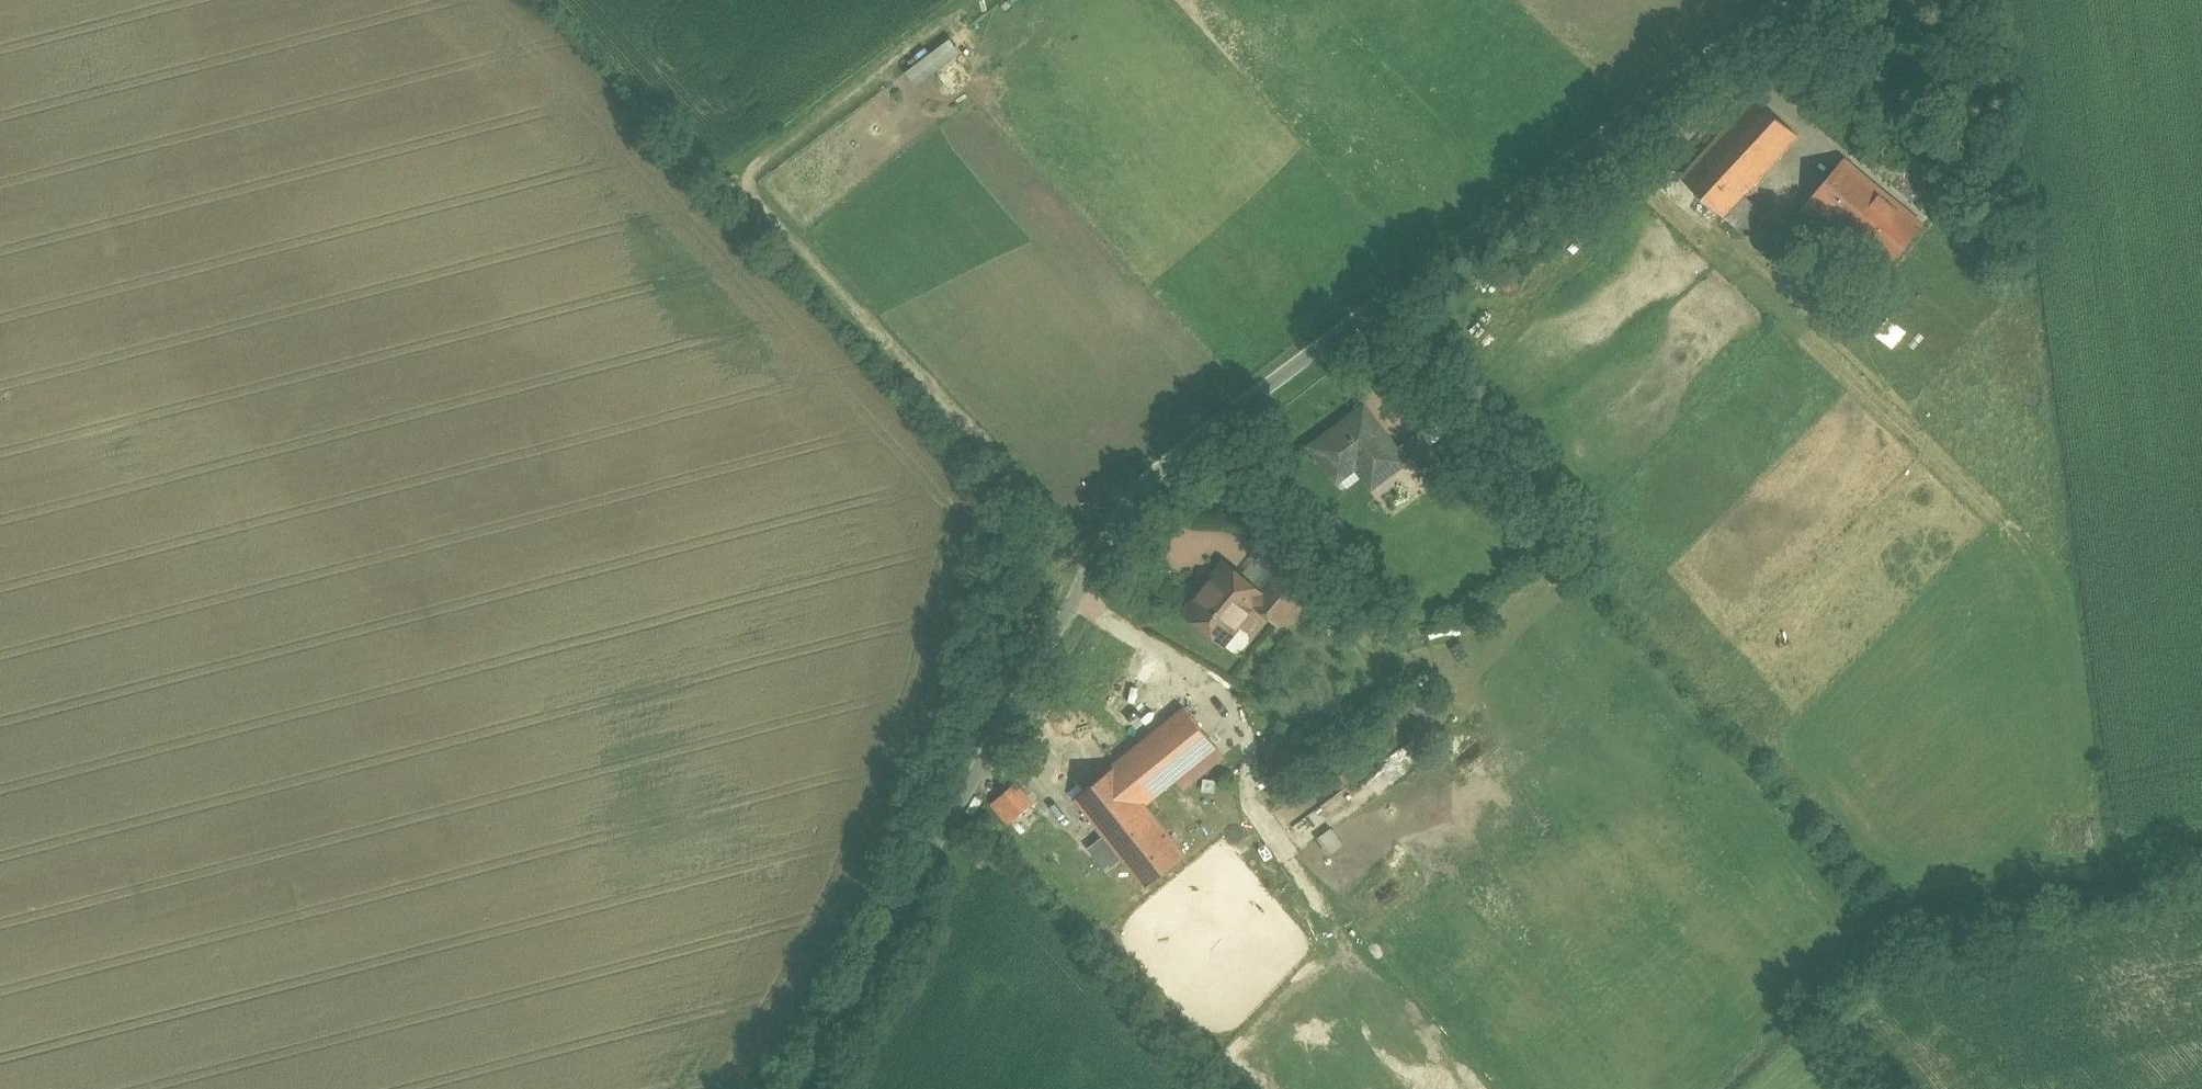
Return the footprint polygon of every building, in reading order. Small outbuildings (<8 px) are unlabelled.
[(953,35),(906,71),(919,88),(966,53),(953,35)] [(1757,97),(1683,179),(1726,217),(1745,195),(1799,135),(1757,97)] [(1924,224),(1845,158),(1810,199),(1888,266),(1924,224)] [(1769,217),(1745,195),(1726,217),(1750,238),(1769,217)] [(1366,407),(1314,446),(1327,463),(1331,460),(1342,474),(1357,462),(1373,485),(1406,460),(1366,407)] [(1421,430),(1404,443),(1429,477),(1446,464),(1421,430)] [(1227,563),(1188,611),(1204,624),(1204,630),(1214,638),(1220,637),(1221,638),(1232,624),(1237,628),(1257,603),(1264,594),(1263,593),(1227,563)] [(1284,568),(1263,593),(1264,594),(1257,603),(1281,622),(1309,589),(1284,568)] [(1146,742),(1076,798),(1146,886),(1187,854),(1147,804),(1218,747),(1185,706),(1145,741),(1146,742)] [(1032,802),(1016,783),(994,802),(1010,821),(1032,802)]
